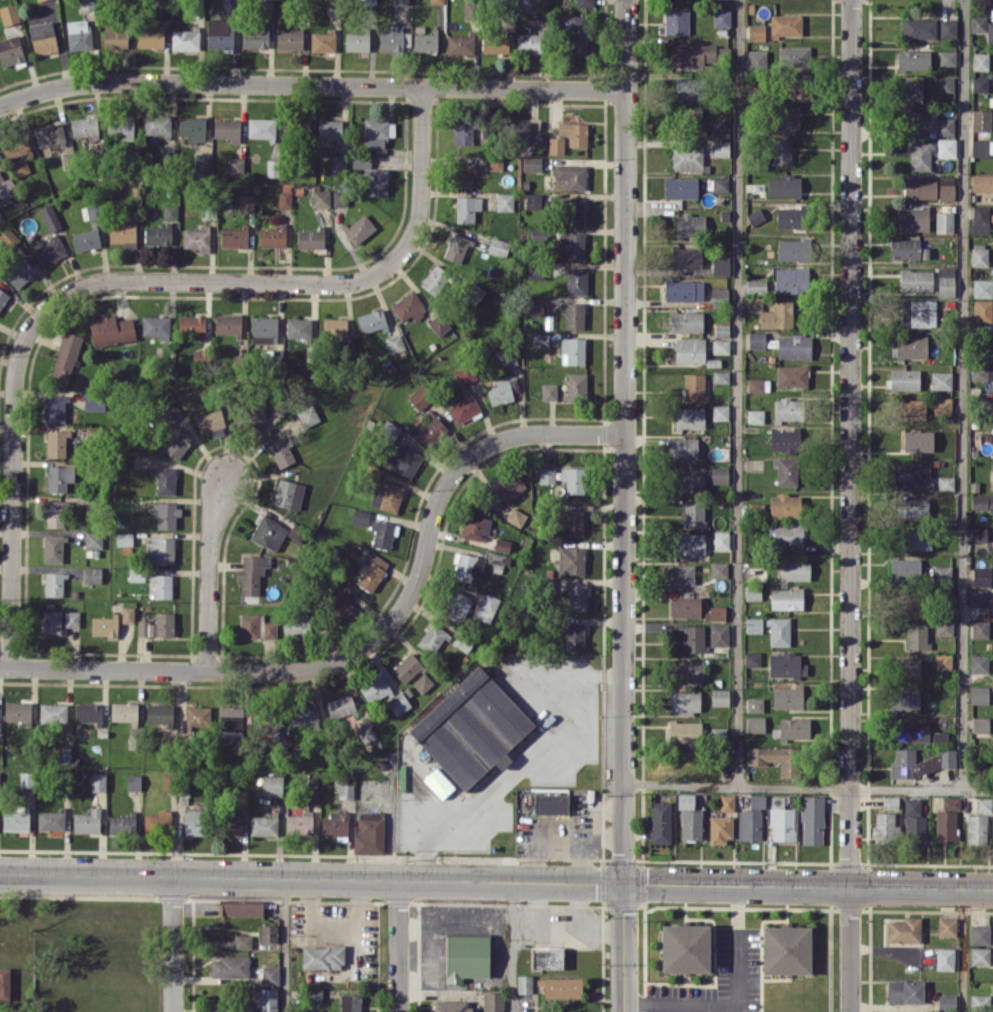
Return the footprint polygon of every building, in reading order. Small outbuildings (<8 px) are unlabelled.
[(16,3),(0,7),(0,13),(2,25),(19,22),(16,3)] [(665,34),(688,33),(688,9),(664,10),(665,34)] [(730,10),(714,9),(713,26),(730,26),(730,10)] [(801,36),(802,15),(771,14),(770,36),(801,36)] [(570,15),(570,26),(578,26),(577,36),(569,35),(569,53),(587,53),(588,15),(570,15)] [(986,16),(971,16),(971,32),(986,32),(986,16)] [(232,48),(232,19),(208,18),(207,47),(232,48)] [(936,18),(903,18),(903,39),(936,39),(936,18)] [(67,20),(68,49),(91,48),(90,19),(67,20)] [(956,19),(940,19),(940,38),(956,38),(956,19)] [(35,55),(58,50),(51,20),(28,25),(35,55)] [(380,31),(379,50),(403,50),(403,46),(411,46),(411,32),(403,32),(403,24),(386,23),(386,31),(380,31)] [(748,40),(764,40),(765,24),(748,24),(748,40)] [(137,47),(163,47),(164,28),(138,27),(137,47)] [(241,47),(268,48),(268,28),(242,27),(241,47)] [(171,49),(199,50),(199,29),(172,29),(171,49)] [(127,30),(103,30),(103,47),(127,47),(127,30)] [(302,49),(303,31),(276,30),(276,49),(302,49)] [(335,52),(335,31),(311,31),(310,51),(335,52)] [(369,51),(369,32),(345,32),(345,50),(369,51)] [(438,32),(414,32),(413,52),(437,53),(438,32)] [(447,54),(474,55),(474,34),(447,33),(447,54)] [(517,52),(542,53),(542,34),(517,33),(517,52)] [(24,61),(19,35),(0,39),(0,60),(1,66),(24,61)] [(482,53),(507,52),(507,36),(482,36),(482,53)] [(716,65),(716,43),(671,45),(671,66),(716,65)] [(810,46),(778,46),(778,69),(810,69),(810,46)] [(898,50),(898,71),(930,70),(930,49),(898,50)] [(767,50),(748,50),(747,71),(766,71),(767,50)] [(956,65),(956,51),(940,50),(939,65),(956,65)] [(974,70),(988,70),(988,52),(974,52),(974,70)] [(954,91),(954,77),(938,76),(938,91),(954,91)] [(807,97),(807,77),(781,78),(782,98),(807,97)] [(988,77),(972,77),(972,91),(988,92),(988,77)] [(675,79),(675,100),(703,100),(702,78),(675,79)] [(923,101),(922,80),(900,80),(900,102),(923,101)] [(701,134),(702,108),(679,107),(678,133),(701,134)] [(798,108),(770,108),(771,135),(798,134),(798,108)] [(954,135),(954,117),(938,118),(938,109),(905,109),(905,133),(937,132),(937,135),(954,135)] [(991,109),(971,110),(972,131),(991,130),(991,109)] [(171,115),(144,114),(143,135),(171,135),(171,115)] [(71,118),(72,138),(98,136),(97,116),(71,118)] [(107,135),(123,135),(123,139),(133,140),(134,116),(108,116),(107,135)] [(179,135),(187,136),(186,142),(205,142),(205,117),(179,117),(179,135)] [(275,118),(248,118),(248,138),(275,139),(275,118)] [(309,118),(296,118),(296,132),(309,132),(309,118)] [(230,138),(230,143),(239,143),(240,119),(214,119),(213,137),(230,138)] [(341,120),(318,119),(318,137),(340,138),(341,120)] [(386,148),(386,136),(394,136),(395,119),(364,119),(364,147),(386,148)] [(713,138),(730,137),(729,119),(713,119),(713,138)] [(473,121),(455,120),(454,144),(472,144),(473,121)] [(65,140),(61,121),(34,128),(38,147),(65,140)] [(530,121),(502,121),(501,141),(530,142),(530,121)] [(568,146),(587,147),(587,123),(558,122),(558,135),(569,135),(568,146)] [(534,146),(546,146),(546,131),(534,131),(534,146)] [(7,159),(31,151),(26,136),(2,143),(7,159)] [(564,137),(549,137),(548,154),(564,154),(564,137)] [(791,165),(791,138),(771,138),(771,165),(791,165)] [(938,157),(956,157),(955,138),(937,138),(938,157)] [(992,156),(992,140),(971,139),(971,155),(992,156)] [(729,157),(729,140),(713,140),(713,156),(729,157)] [(930,170),(930,141),(910,141),(910,169),(930,170)] [(703,147),(672,147),(672,171),(703,171),(703,147)] [(210,154),(196,153),(195,175),(209,176),(210,154)] [(345,155),(331,156),(332,171),(345,170),(345,155)] [(370,168),(371,156),(352,156),(352,167),(368,168),(367,195),(387,195),(388,169),(370,168)] [(523,171),(541,172),(541,157),(523,156),(523,171)] [(11,163),(17,177),(31,171),(25,157),(11,163)] [(227,173),(243,174),(244,158),(228,157),(227,173)] [(485,169),(502,170),(503,157),(486,157),(485,169)] [(266,176),(279,176),(279,160),(267,160),(266,176)] [(472,188),(473,176),(477,176),(477,163),(455,162),(455,187),(472,188)] [(586,165),(554,164),(554,178),(566,178),(566,189),(585,190),(586,165)] [(17,192),(10,176),(5,179),(0,168),(0,200),(17,192)] [(768,196),(800,196),(800,175),(768,175),(768,196)] [(992,191),(992,175),(971,175),(971,191),(992,191)] [(697,197),(697,176),(665,177),(666,198),(697,197)] [(728,191),(729,176),(713,176),(712,190),(728,191)] [(954,200),(954,176),(939,176),(939,200),(954,200)] [(936,178),(905,178),(904,199),(936,200),(936,178)] [(292,189),(278,189),(279,208),(292,207),(292,189)] [(330,189),(312,190),(312,207),(330,207),(330,189)] [(333,189),(333,206),(347,206),(347,189),(333,189)] [(496,210),(513,211),(513,193),(497,192),(496,210)] [(540,193),(525,193),(525,206),(540,206),(540,193)] [(254,211),(254,194),(238,194),(238,211),(254,211)] [(474,223),(474,210),(481,210),(481,196),(456,196),(456,222),(474,223)] [(584,223),(583,198),(562,198),(562,224),(584,223)] [(62,226),(51,203),(38,209),(49,232),(62,226)] [(163,220),(178,220),(178,204),(163,204),(163,220)] [(777,205),(777,228),(805,228),(806,205),(777,205)] [(989,234),(989,205),(973,206),(973,224),(968,224),(968,234),(989,234)] [(746,215),(752,226),(765,218),(759,207),(746,215)] [(898,207),(898,230),(929,230),(929,208),(898,207)] [(935,232),(954,232),(954,212),(935,212),(935,232)] [(344,229),(356,244),(376,228),(364,213),(344,229)] [(675,215),(676,237),(706,237),(705,214),(675,215)] [(136,247),(135,223),(109,224),(110,243),(124,242),(124,247),(136,247)] [(144,225),(144,244),(170,245),(171,225),(144,225)] [(260,226),(259,246),(286,246),(286,227),(260,226)] [(11,227),(0,233),(0,238),(6,249),(19,242),(11,227)] [(221,227),(221,246),(248,247),(248,228),(221,227)] [(72,232),(74,251),(100,247),(98,228),(72,232)] [(183,228),(182,247),(198,248),(198,252),(209,252),(210,228),(183,228)] [(297,248),(322,248),(322,230),(297,230),(297,248)] [(443,257),(461,264),(471,239),(452,232),(443,257)] [(564,259),(584,259),(584,233),(564,232),(564,259)] [(34,247),(41,265),(66,255),(59,236),(34,247)] [(487,253),(507,257),(509,241),(490,237),(487,253)] [(891,259),(929,258),(929,250),(920,250),(920,238),(890,238),(891,259)] [(778,240),(778,261),(806,260),(806,239),(778,240)] [(971,266),(987,266),(987,243),(971,243),(971,266)] [(701,267),(702,247),(672,247),(672,267),(701,267)] [(4,275),(17,289),(36,271),(23,257),(4,275)] [(729,274),(729,257),(712,257),(712,274),(729,274)] [(527,279),(544,279),(544,261),(528,261),(527,279)] [(420,285),(436,296),(450,275),(434,264),(420,285)] [(587,294),(586,267),(566,267),(567,294),(587,294)] [(954,267),(938,267),(937,297),(954,297),(954,267)] [(809,268),(775,268),(775,291),(808,292),(809,268)] [(933,270),(901,269),(900,290),(933,291),(933,270)] [(765,279),(747,279),(747,293),(765,293),(765,279)] [(992,297),(992,279),(973,279),(973,297),(992,297)] [(475,305),(485,290),(470,280),(460,295),(475,305)] [(665,301),(703,300),(703,280),(665,280),(665,301)] [(711,304),(728,304),(728,287),(711,288),(711,304)] [(10,294),(0,288),(0,309),(10,294)] [(390,305),(401,321),(410,315),(414,320),(427,311),(412,290),(390,305)] [(747,311),(762,311),(762,297),(746,297),(747,311)] [(543,315),(543,298),(526,298),(526,315),(543,315)] [(902,299),(902,327),(936,326),(936,299),(902,299)] [(759,311),(759,328),(793,327),(792,300),(773,301),(773,310),(759,311)] [(992,300),(975,300),(975,322),(992,322),(992,300)] [(584,329),(584,303),(561,302),(561,313),(565,313),(565,329),(584,329)] [(357,316),(362,334),(388,325),(382,308),(357,316)] [(702,332),(702,311),(671,311),(670,331),(702,332)] [(136,339),(132,317),(116,321),(114,314),(88,320),(94,347),(136,339)] [(241,315),(215,314),(214,333),(241,334),(241,315)] [(169,316),(142,315),(142,335),(160,335),(160,340),(169,340),(169,316)] [(205,316),(179,315),(179,334),(205,334),(205,316)] [(277,343),(278,317),(251,316),(251,343),(277,343)] [(311,318),(286,318),(286,339),(311,339),(311,318)] [(347,336),(347,318),(323,318),(323,335),(340,336),(340,348),(347,348),(347,341),(353,341),(354,336),(347,336)] [(715,337),(729,337),(729,324),(715,324),(715,337)] [(82,336),(63,330),(49,379),(68,384),(82,336)] [(748,349),(765,349),(765,332),(748,331),(748,349)] [(549,346),(548,333),(533,333),(533,346),(549,346)] [(403,349),(399,334),(386,337),(390,353),(403,349)] [(777,334),(777,358),(811,359),(811,335),(777,334)] [(892,358),(927,357),(927,335),(892,336),(892,358)] [(585,338),(561,337),(561,364),(585,364),(585,338)] [(705,362),(704,337),(675,338),(675,352),(671,352),(671,363),(705,362)] [(712,353),(729,353),(729,339),(713,339),(712,353)] [(496,351),(500,368),(518,364),(513,347),(496,351)] [(454,371),(460,386),(477,378),(471,363),(454,371)] [(808,387),(808,366),(777,365),(776,386),(808,387)] [(971,365),(971,380),(992,380),(992,366),(971,365)] [(920,389),(919,369),(890,369),(890,378),(885,378),(885,390),(920,389)] [(713,382),(729,383),(729,371),(713,370),(713,382)] [(951,389),(952,372),(931,371),(931,389),(951,389)] [(566,399),(587,399),(586,372),(566,373),(566,399)] [(705,373),(684,374),(685,401),(705,400),(705,373)] [(518,390),(516,376),(496,379),(497,385),(487,386),(490,404),(513,401),(512,391),(518,390)] [(769,392),(769,379),(748,379),(748,392),(769,392)] [(542,400),(557,400),(556,383),(541,383),(542,400)] [(406,397),(419,410),(431,398),(419,385),(406,397)] [(105,410),(105,393),(84,393),(84,410),(105,410)] [(448,404),(455,423),(480,413),(472,394),(448,404)] [(46,422),(68,422),(67,395),(46,395),(46,422)] [(952,397),(934,396),(933,414),(951,415),(952,397)] [(774,422),(801,421),(801,398),(774,399),(774,422)] [(925,399),(900,399),(900,419),(926,419),(925,399)] [(178,460),(193,438),(172,424),(182,411),(168,401),(156,417),(176,431),(163,449),(178,460)] [(297,411),(304,427),(320,421),(313,404),(297,411)] [(712,419),(729,419),(729,404),(712,404),(712,419)] [(268,412),(250,405),(243,424),(261,431),(268,412)] [(705,408),(674,407),(674,428),(704,429),(705,408)] [(212,437),(227,433),(220,409),(195,415),(199,433),(211,430),(212,437)] [(764,409),(748,409),(748,423),(763,423),(764,409)] [(417,432),(429,443),(445,426),(434,415),(417,432)] [(378,433),(393,441),(401,427),(386,419),(378,433)] [(770,451),(798,452),(799,431),(771,430),(770,451)] [(46,456),(66,457),(67,431),(47,431),(46,456)] [(933,452),(933,431),(904,431),(903,451),(933,452)] [(278,468),(295,460),(288,445),(292,443),(288,435),(268,444),(278,468)] [(697,437),(667,438),(668,458),(698,458),(697,437)] [(386,466),(412,478),(423,454),(397,442),(386,466)] [(776,486),(797,485),(797,457),(775,457),(776,486)] [(931,462),(894,462),(894,488),(930,489),(931,462)] [(66,492),(66,481),(74,481),(75,466),(47,465),(47,492),(66,492)] [(175,467),(155,467),(155,494),(175,494),(175,467)] [(555,467),(539,467),(538,483),(555,483),(555,467)] [(584,494),(585,467),(561,467),(561,480),(566,480),(566,493),(584,494)] [(728,467),(710,467),(710,484),(728,483),(728,467)] [(704,468),(672,469),(673,493),(705,492),(704,468)] [(494,486),(504,503),(526,489),(516,472),(494,486)] [(954,490),(954,476),(938,476),(938,490),(954,490)] [(304,482),(277,479),(274,505),(301,508),(304,482)] [(396,513),(404,488),(377,479),(369,504),(396,513)] [(769,495),(770,518),(801,518),(801,494),(769,495)] [(972,494),(971,509),(992,509),(992,499),(992,495),(972,494)] [(899,499),(899,519),(929,518),(929,498),(899,499)] [(683,500),(683,527),(704,526),(704,500),(683,500)] [(64,526),(64,501),(46,501),(46,526),(64,526)] [(157,529),(177,529),(178,503),(153,503),(153,513),(157,513),(157,529)] [(506,520),(520,527),(527,515),(513,507),(506,520)] [(351,523),(367,526),(369,511),(354,508),(351,523)] [(584,536),(583,509),(561,510),(562,536),(584,536)] [(461,536),(485,542),(491,518),(467,513),(461,536)] [(279,550),(288,525),(260,516),(251,540),(279,550)] [(371,545),(389,549),(395,524),(373,519),(370,529),(375,530),(371,545)] [(774,546),(803,546),(802,525),(773,526),(774,546)] [(970,541),(986,541),(986,526),(970,526),(970,541)] [(931,550),(932,530),(909,530),(909,537),(903,537),(903,549),(931,550)] [(102,532),(85,531),(84,547),(102,548),(102,532)] [(116,545),(132,545),(133,532),(116,532),(116,545)] [(705,554),(704,532),(672,533),(673,555),(705,554)] [(729,532),(714,532),(714,548),(729,548),(729,532)] [(64,562),(64,535),(44,535),(44,562),(64,562)] [(508,552),(511,541),(496,537),(493,547),(508,552)] [(146,538),(146,564),(174,563),(174,538),(146,538)] [(584,574),(584,547),(558,546),(557,573),(584,574)] [(487,561),(503,565),(505,555),(489,551),(487,561)] [(389,562),(370,552),(360,570),(362,571),(356,583),(373,592),(389,562)] [(483,555),(454,552),(453,561),(455,561),(454,578),(481,581),(483,555)] [(270,556),(243,555),(243,569),(237,569),(236,580),(241,580),(240,595),(260,596),(260,575),(269,575),(270,556)] [(920,558),(890,558),(891,581),(920,580),(920,558)] [(809,560),(780,560),(781,580),(810,580),(809,560)] [(727,562),(710,562),(711,578),(727,577),(727,562)] [(695,564),(663,564),(662,588),(670,588),(670,584),(694,585),(695,564)] [(767,581),(767,565),(745,565),(745,581),(767,581)] [(101,582),(101,566),(84,567),(84,583),(101,582)] [(952,566),(933,566),(933,584),(951,584),(952,566)] [(991,586),(991,566),(973,566),(973,586),(991,586)] [(129,580),(144,581),(145,568),(129,568),(129,580)] [(65,573),(45,572),(44,596),(64,596),(65,573)] [(172,598),(171,574),(152,574),(153,598),(172,598)] [(586,610),(585,582),(564,583),(565,610),(586,610)] [(745,599),(761,600),(761,584),(746,583),(745,599)] [(770,588),(771,609),(803,609),(803,588),(770,588)] [(987,606),(987,589),(969,589),(969,606),(987,606)] [(346,590),(329,603),(343,621),(361,608),(346,590)] [(472,597),(452,590),(444,615),(464,621),(472,597)] [(489,623),(500,598),(485,592),(474,617),(489,623)] [(700,597),(671,597),(671,617),(700,617),(700,597)] [(134,606),(122,606),(122,623),(134,623),(134,606)] [(725,620),(725,607),(704,607),(704,620),(725,620)] [(63,610),(43,610),(42,635),(65,635),(65,628),(79,628),(80,611),(63,610)] [(174,613),(155,612),(155,621),(137,620),(137,636),(173,636),(174,613)] [(240,638),(277,638),(276,621),(261,621),(261,613),(240,614),(240,638)] [(91,635),(117,635),(118,616),(91,616),(91,635)] [(312,634),(311,617),(283,617),(284,635),(312,634)] [(762,633),(762,617),(746,617),(746,632),(762,633)] [(790,645),(789,617),(768,618),(769,646),(790,645)] [(936,635),(953,635),(953,620),(936,619),(936,635)] [(989,620),(972,620),(972,638),(989,638),(989,620)] [(449,633),(432,621),(416,644),(433,656),(449,633)] [(928,622),(906,622),(906,650),(928,649),(928,622)] [(584,624),(566,623),(565,650),(584,650),(584,624)] [(728,624),(710,623),(710,645),(728,646),(728,624)] [(704,625),(682,626),(683,652),(704,652),(704,625)] [(760,651),(745,652),(745,667),(761,666),(760,651)] [(405,685),(424,666),(410,652),(391,670),(405,685)] [(769,653),(769,676),(806,677),(806,664),(800,663),(800,653),(769,653)] [(935,669),(951,669),(951,654),(935,654),(935,669)] [(988,673),(988,654),(970,654),(969,672),(988,673)] [(921,678),(921,658),(893,658),(893,678),(921,678)] [(704,680),(704,660),(672,660),(672,681),(704,680)] [(408,730),(463,790),(534,724),(479,664),(408,730)] [(434,683),(424,672),(412,684),(422,694),(434,683)] [(359,685),(368,704),(392,693),(383,673),(359,685)] [(970,704),(988,704),(989,686),(970,686),(970,704)] [(773,708),(803,708),(803,687),(773,687),(773,708)] [(711,706),(729,706),(728,689),(711,689),(711,706)] [(920,710),(919,689),(891,689),(891,710),(920,710)] [(700,690),(671,691),(671,714),(700,714),(700,690)] [(411,707),(402,691),(386,700),(395,716),(411,707)] [(330,719),(356,713),(352,694),(326,700),(330,719)] [(763,711),(763,698),(746,698),(746,711),(763,711)] [(4,721),(31,721),(31,702),(5,701),(4,721)] [(137,722),(138,703),(111,702),(111,722),(137,722)] [(66,726),(67,704),(40,703),(39,725),(66,726)] [(101,723),(102,703),(75,703),(75,723),(101,723)] [(173,704),(146,703),(146,723),(172,724),(173,704)] [(292,723),(317,722),(317,703),(291,704),(292,723)] [(210,726),(209,705),(184,706),(185,727),(210,726)] [(242,737),(243,706),(220,705),(219,736),(242,737)] [(765,732),(765,716),(747,716),(747,732),(765,732)] [(809,718),(780,718),(780,740),(810,740),(809,718)] [(929,741),(929,720),(897,721),(897,742),(929,741)] [(669,721),(669,742),(700,743),(701,721),(669,721)] [(363,743),(376,739),(370,723),(358,728),(363,743)] [(946,731),(932,732),(932,742),(947,742),(946,731)] [(70,746),(58,746),(58,762),(70,763),(70,746)] [(780,776),(796,776),(795,747),(746,747),(747,763),(779,763),(780,776)] [(890,773),(955,773),(955,749),(940,749),(940,758),(916,757),(916,749),(895,749),(895,762),(890,762),(890,773)] [(455,787),(436,767),(423,779),(442,799),(455,787)] [(36,772),(20,771),(19,787),(35,787),(36,772)] [(91,790),(105,791),(106,773),(91,773),(91,790)] [(141,790),(141,774),(127,774),(127,790),(141,790)] [(262,795),(282,796),(282,775),(263,775),(262,795)] [(307,801),(317,802),(318,778),(308,777),(307,801)] [(352,777),(335,777),(335,798),(352,798),(352,777)] [(534,813),(567,814),(567,794),(534,793),(534,813)] [(682,840),(702,840),(702,810),(694,810),(694,793),(677,794),(678,809),(681,808),(682,840)] [(721,811),(734,811),(734,795),(721,794),(721,811)] [(765,794),(750,794),(749,807),(765,807),(765,794)] [(801,844),(822,844),(824,795),(802,795),(801,844)] [(771,796),(770,840),(797,840),(797,808),(789,807),(789,796),(771,796)] [(899,796),(883,796),(882,808),(898,808),(899,796)] [(960,797),(943,797),(943,810),(936,810),(935,841),(956,842),(957,809),(960,809),(960,797)] [(992,798),(976,797),(975,812),(992,813),(992,798)] [(925,846),(926,816),(921,816),(921,798),(905,798),(904,845),(925,846)] [(671,801),(652,801),(651,843),(670,843),(671,801)] [(74,813),(73,832),(99,833),(100,808),(90,807),(90,814),(74,813)] [(144,829),(171,830),(172,810),(157,809),(157,814),(144,814),(144,829)] [(183,835),(204,835),(205,810),(184,809),(183,835)] [(29,830),(29,811),(3,810),(2,830),(29,830)] [(286,815),(286,833),(313,832),(312,810),(302,810),(302,814),(286,815)] [(761,840),(761,810),(738,811),(739,840),(761,840)] [(38,811),(38,830),(63,830),(63,811),(38,811)] [(321,836),(347,836),(348,811),(329,811),(329,817),(322,817),(321,836)] [(384,812),(356,811),(354,853),(383,854),(384,812)] [(894,812),(873,812),(874,837),(895,836),(894,812)] [(109,814),(108,833),(135,833),(136,815),(109,814)] [(986,814),(966,814),(966,842),(987,841),(986,814)] [(241,815),(222,816),(222,836),(242,836),(241,815)] [(250,835),(276,835),(277,816),(250,816),(250,835)] [(733,841),(732,816),(709,816),(709,842),(733,841)] [(262,915),(262,902),(221,902),(221,915),(262,915)] [(920,942),(921,917),(903,917),(903,921),(888,920),(888,942),(920,942)] [(956,918),(938,918),(938,936),(956,936),(956,918)] [(661,972),(709,972),(709,924),(661,925),(661,972)] [(277,925),(259,925),(259,942),(277,942),(277,925)] [(990,944),(990,925),(970,925),(970,944),(990,944)] [(762,927),(763,974),(811,973),(810,926),(762,927)] [(251,935),(235,934),(235,948),(251,948),(251,935)] [(445,983),(462,983),(462,977),(489,977),(489,936),(446,935),(445,983)] [(302,968),(343,968),(343,946),(302,945),(302,968)] [(530,968),(562,969),(562,946),(531,946),(530,968)] [(989,965),(990,947),(970,947),(970,965),(989,965)] [(954,948),(936,948),(936,970),(954,970),(954,948)] [(211,956),(210,977),(248,978),(249,956),(211,956)] [(262,965),(262,984),(279,984),(279,965),(262,965)] [(9,1000),(10,967),(0,967),(0,1000),(9,1000)] [(532,992),(532,974),(516,975),(517,993),(532,992)] [(581,977),(544,978),(544,998),(582,997),(581,977)] [(922,1003),(923,980),(887,980),(887,1002),(922,1003)] [(277,988),(258,988),(257,1008),(251,1008),(250,1011),(276,1011),(277,988)] [(483,1011),(503,1011),(503,991),(483,992),(483,1011)] [(340,994),(340,1011),(361,1011),(361,994),(340,994)] [(990,1006),(990,994),(970,994),(970,1006),(990,1006)] [(955,1011),(955,995),(938,995),(937,1011),(955,1011)] [(434,1000),(434,1011),(470,1011),(469,1000),(434,1000)]
